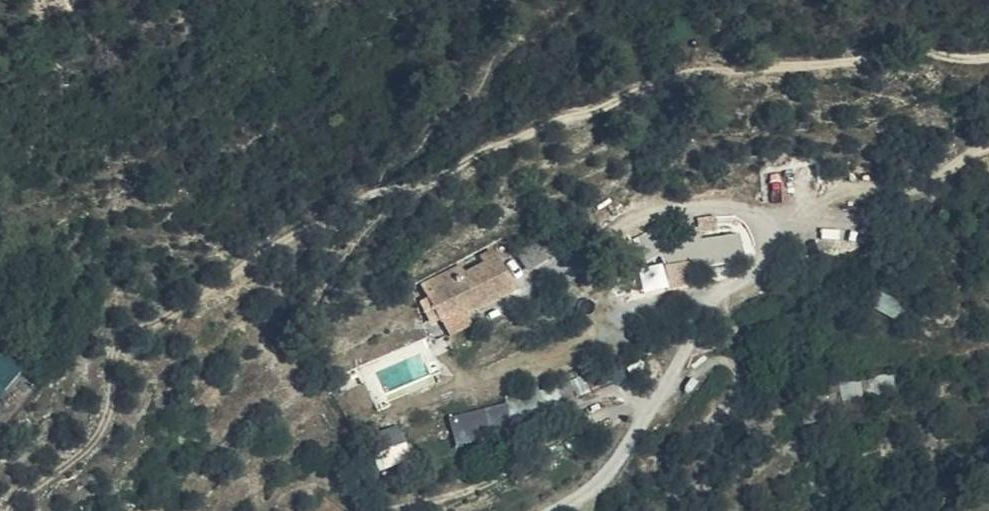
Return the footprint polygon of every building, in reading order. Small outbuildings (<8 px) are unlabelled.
[(742,230),(635,232),(635,260),(743,259),(742,230)] [(414,280),(425,298),(484,267),(494,286),(507,278),(486,245),(455,263),(451,257),(414,280)] [(484,267),(425,298),(435,315),(436,314),(443,311),(461,301),(464,304),(494,286),(484,267)] [(877,290),(878,285),(864,281),(860,294),(871,297),(871,304),(892,309),(896,296),(877,290)] [(461,301),(443,311),(448,320),(466,310),(464,304),(461,301)] [(443,311),(436,314),(445,329),(469,315),(466,310),(448,320),(443,311)] [(23,370),(0,350),(0,396),(23,370)] [(506,403),(450,417),(457,445),(512,430),(509,418),(559,402),(559,400),(588,391),(584,377),(555,387),(506,403)] [(889,395),(888,380),(869,382),(869,379),(840,384),(842,394),(837,395),(838,412),(857,410),(856,407),(873,405),(873,397),(889,395)] [(834,413),(833,389),(803,393),(804,400),(793,403),(795,421),(807,420),(808,424),(821,422),(821,413),(834,413)] [(407,424),(376,434),(389,466),(419,455),(407,424)]
